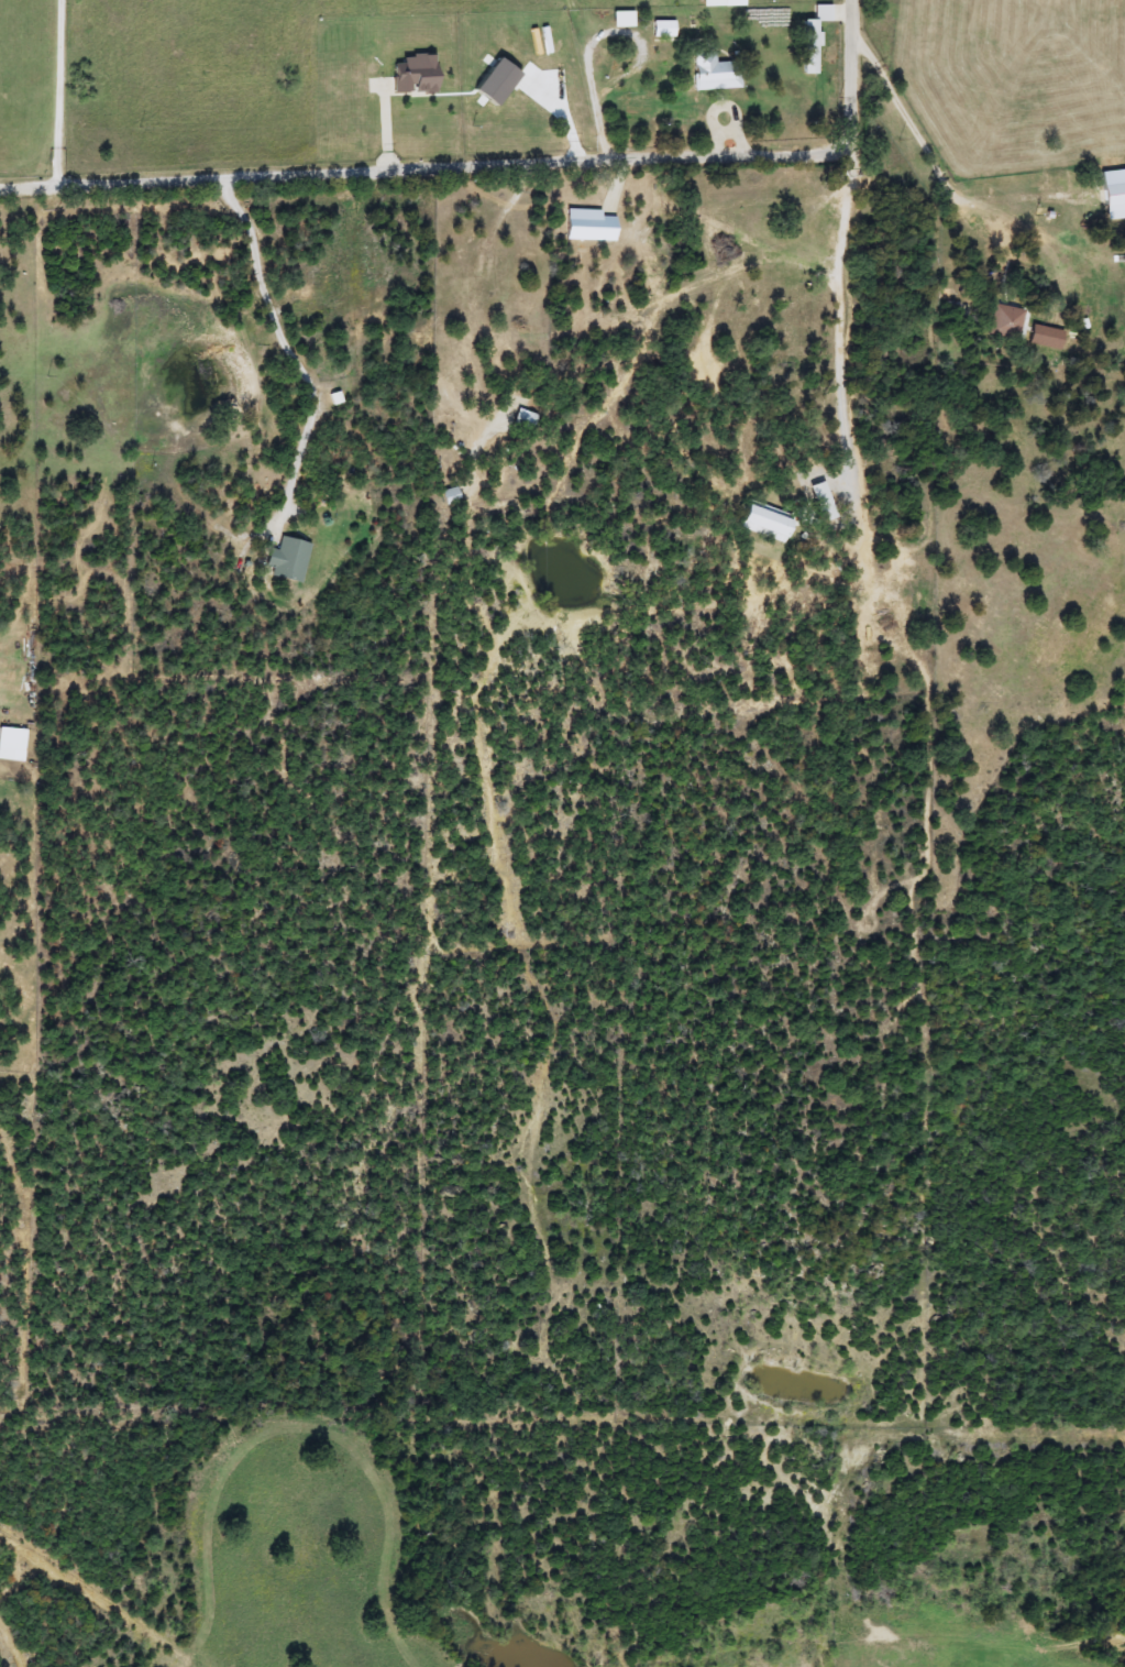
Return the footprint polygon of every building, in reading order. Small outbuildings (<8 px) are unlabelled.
[(804,20),(814,20),(814,4),(836,4),(836,22),(819,22),(818,74),(803,74),(804,20)] [(675,20),(675,39),(653,39),(653,20),(675,20)] [(741,89),(694,90),(693,53),(716,52),(716,63),(740,62),(741,89)] [(1104,185),(1124,184),(1124,219),(1106,220),(1104,185)] [(986,336),(992,305),(1023,310),(1017,341),(986,336)] [(516,435),(512,414),(531,412),(534,431),(516,435)] [(461,503),(446,508),(441,492),(455,486),(461,503)] [(741,528),(749,502),(794,516),(786,542),(741,528)] [(310,544),(302,583),(271,577),(273,568),(266,566),(269,551),(276,552),(279,537),(310,544)] [(23,763),(0,761),(0,727),(26,730),(23,763)]
